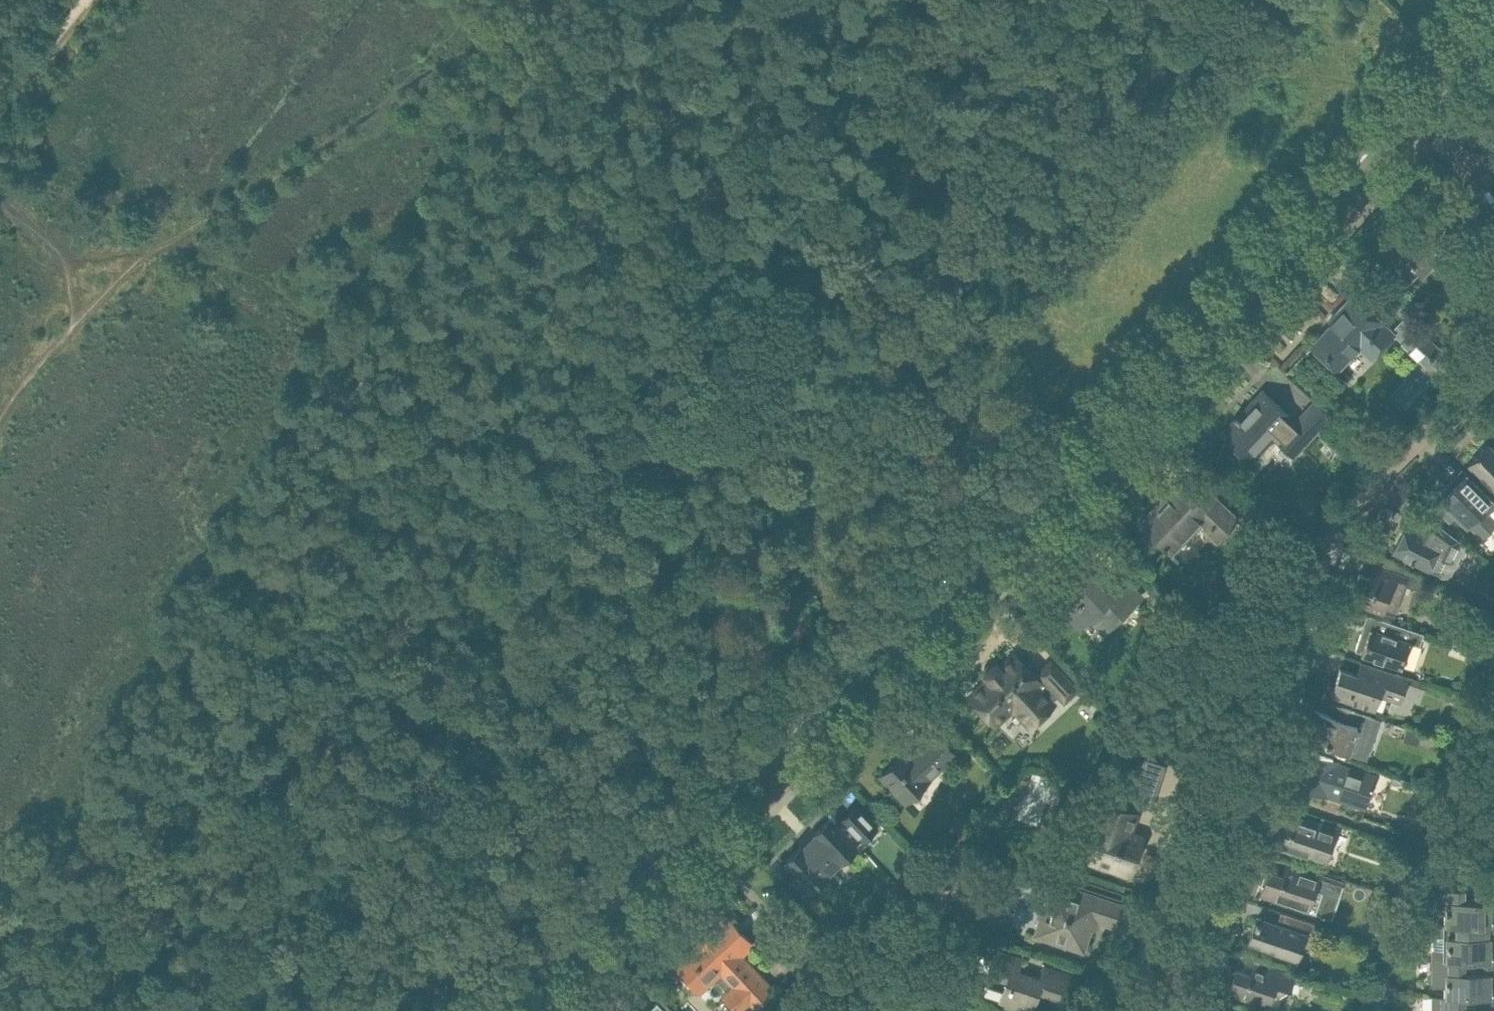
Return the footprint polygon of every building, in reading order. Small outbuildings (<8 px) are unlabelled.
[(1398,250),(1384,265),(1390,271),(1405,285),(1419,270),(1422,273),(1444,250),(1458,235),(1433,211),(1432,210),(1417,226),(1420,229),(1400,250),(1397,248),(1396,249),(1398,250)] [(1391,330),(1368,308),(1353,294),(1340,308),(1343,311),(1311,345),(1337,369),(1359,346),(1371,357),(1393,333),(1394,333),(1391,330)] [(1393,333),(1425,364),(1440,348),(1405,315),(1391,330),(1394,333),(1393,333)] [(1262,391),(1222,434),(1251,461),(1266,445),(1269,449),(1277,440),(1295,457),(1333,417),(1333,416),(1314,399),(1296,418),(1293,416),(1292,417),(1262,389),(1262,390),(1262,391)] [(1491,447),(1488,443),(1468,463),(1493,489),(1493,444),(1491,447)] [(1433,506),(1448,521),(1456,513),(1466,523),(1467,522),(1482,537),(1493,525),(1493,502),(1476,483),(1462,469),(1446,485),(1450,489),(1433,506)] [(1140,522),(1161,542),(1160,543),(1165,548),(1167,547),(1171,551),(1196,524),(1216,542),(1238,520),(1204,488),(1194,499),(1181,486),(1158,511),(1154,507),(1140,522)] [(1454,567),(1467,544),(1425,513),(1416,529),(1407,524),(1393,551),(1428,569),(1428,568),(1439,574),(1438,574),(1440,575),(1442,576),(1443,576),(1446,576),(1448,575),(1450,574),(1451,573),(1453,571),(1454,569),(1454,567)] [(1350,600),(1369,606),(1395,615),(1408,577),(1374,565),(1371,577),(1359,573),(1350,600)] [(1058,604),(1078,626),(1092,612),(1107,627),(1140,595),(1123,576),(1107,592),(1090,574),(1058,604)] [(1424,633),(1373,616),(1367,634),(1360,632),(1355,650),(1361,652),(1361,654),(1402,668),(1411,642),(1420,646),(1424,633)] [(1075,688),(1050,662),(1039,673),(1040,674),(1037,678),(1014,654),(969,696),(995,724),(1017,703),(1034,721),(1053,703),(1051,701),(1058,694),(1063,700),(1075,688)] [(1340,668),(1331,694),(1350,701),(1375,709),(1380,696),(1401,703),(1409,678),(1379,668),(1367,664),(1363,676),(1356,673),(1340,668)] [(1314,710),(1310,721),(1315,723),(1310,738),(1329,744),(1347,750),(1360,755),(1369,729),(1373,716),(1359,711),(1342,706),(1338,718),(1331,715),(1314,710)] [(954,754),(935,733),(909,758),(905,753),(881,775),(906,801),(930,779),(929,778),(954,754)] [(1301,748),(1289,784),(1325,796),(1327,793),(1337,796),(1337,797),(1366,807),(1371,791),(1376,777),(1332,762),(1334,758),(1320,754),(1301,748)] [(1130,873),(1142,836),(1130,832),(1132,826),(1126,824),(1129,817),(1134,819),(1139,805),(1148,808),(1159,774),(1134,766),(1129,780),(1118,777),(1104,786),(1100,798),(1093,821),(1081,858),(1130,873)] [(1026,774),(1019,820),(1039,824),(1043,800),(1053,802),(1057,779),(1026,774)] [(876,825),(856,805),(843,818),(837,825),(830,817),(815,831),(818,834),(804,848),(801,845),(786,858),(813,886),(826,873),(825,872),(841,857),(842,858),(876,825)] [(1305,817),(1301,828),(1277,820),(1276,823),(1273,822),(1269,834),(1272,835),(1269,844),(1267,848),(1268,849),(1269,845),(1308,858),(1313,844),(1326,849),(1334,827),(1305,817)] [(1316,913),(1333,919),(1345,883),(1343,882),(1287,863),(1283,875),(1269,870),(1268,872),(1265,872),(1261,884),(1264,885),(1259,898),(1260,899),(1261,895),(1316,913)] [(1034,935),(1064,945),(1083,951),(1094,920),(1113,926),(1120,903),(1081,890),(1079,895),(1050,886),(1034,935)] [(1493,924),(1493,923),(1488,923),(1488,913),(1493,913),(1493,887),(1475,887),(1475,889),(1476,889),(1476,899),(1464,899),(1464,887),(1432,887),(1432,913),(1447,913),(1447,923),(1431,923),(1431,924),(1493,924)] [(1315,923),(1285,913),(1281,925),(1257,917),(1248,945),(1249,945),(1249,944),(1296,959),(1305,933),(1311,935),(1315,923)] [(694,946),(695,947),(675,965),(699,991),(714,977),(728,992),(724,996),(738,1010),(744,1010),(752,1004),(753,1004),(771,987),(741,955),(753,943),(727,916),(716,927),(715,926),(694,946)] [(1488,959),(1488,949),(1493,949),(1493,924),(1431,924),(1431,935),(1443,935),(1443,948),(1431,948),(1431,959),(1432,959),(1432,960),(1493,960),(1493,959),(1488,959)] [(983,982),(1005,989),(999,1004),(1019,1010),(1031,1010),(1037,991),(1051,996),(1071,1002),(1078,979),(1058,973),(1044,968),(1041,979),(1017,971),(1021,960),(995,951),(994,956),(987,975),(986,974),(983,982)] [(1228,993),(1269,1007),(1274,993),(1280,996),(1289,990),(1294,975),(1264,965),(1266,961),(1254,958),(1249,973),(1236,968),(1235,971),(1232,970),(1228,983),(1231,984),(1226,997),(1227,997),(1228,993)] [(1432,987),(1447,987),(1447,995),(1432,995),(1432,996),(1493,996),(1493,995),(1488,995),(1488,985),(1493,985),(1493,960),(1432,960),(1432,987)] [(1432,996),(1432,1010),(1493,1010),(1493,996),(1432,996)] [(657,1002),(656,1003),(648,1010),(666,1010),(657,1002)]
